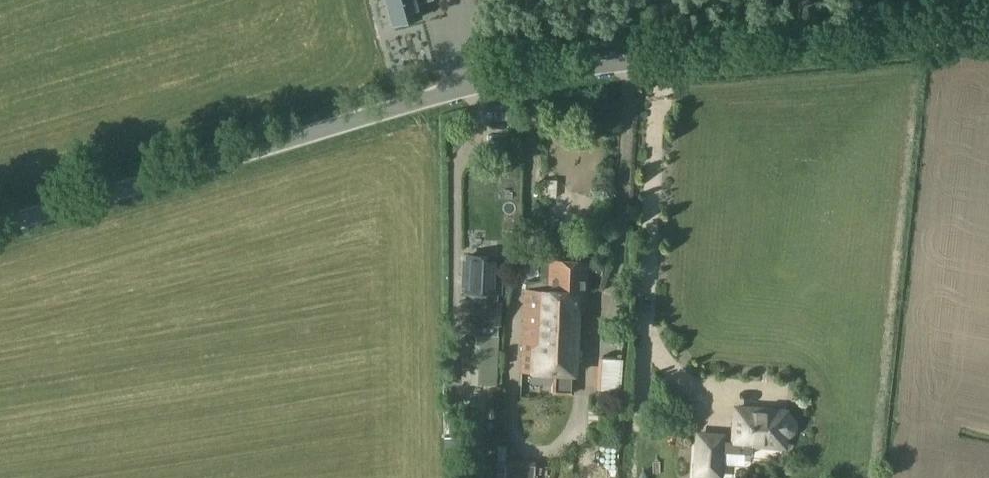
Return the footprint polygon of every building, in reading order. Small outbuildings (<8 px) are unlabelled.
[(393,25),(420,17),(416,3),(419,2),(418,0),(386,0),(393,25)] [(467,259),(463,259),(462,283),(466,283),(466,287),(479,288),(478,299),(475,299),(474,318),(499,320),(499,300),(496,300),(496,289),(500,289),(501,273),(497,273),(498,257),(467,256),(467,259)] [(586,261),(551,259),(549,290),(525,289),(521,370),(573,374),(578,292),(585,293),(586,261)] [(498,335),(473,334),(471,383),(495,385),(498,335)] [(723,436),(699,434),(696,474),(720,476),(722,452),(752,454),(753,444),(784,446),(785,435),(793,432),(796,426),(793,418),(786,415),(787,411),(737,408),(734,441),(723,440),(723,436)]
